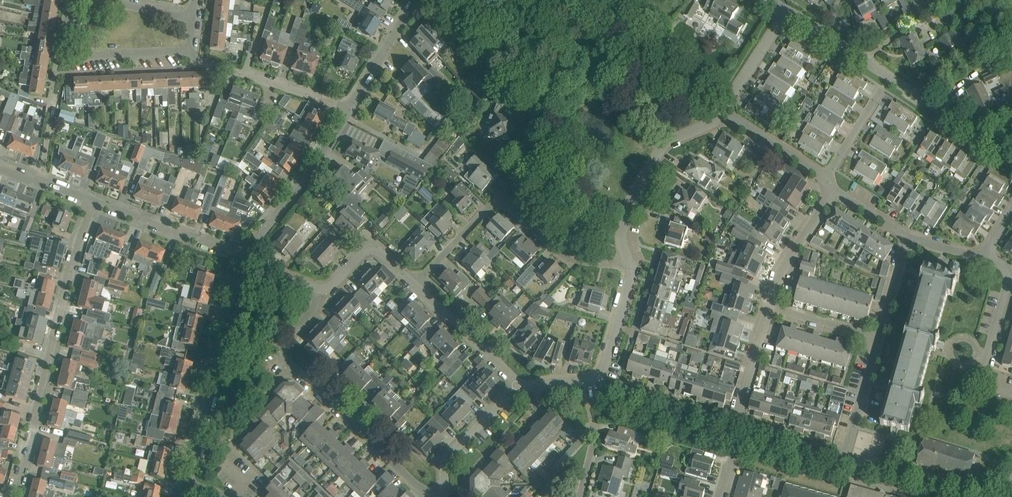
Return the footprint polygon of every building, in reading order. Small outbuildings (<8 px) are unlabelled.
[(58,5),(39,2),(39,1),(34,0),(19,0),(19,1),(32,3),(32,5),(36,6),(35,14),(56,18),(58,5)] [(215,9),(228,11),(229,0),(216,0),(215,9)] [(377,1),(375,4),(371,2),(367,9),(377,15),(381,17),(384,12),(386,13),(393,2),(389,0),(376,0),(377,1)] [(709,15),(719,21),(718,24),(726,29),(726,30),(736,36),(743,26),(732,20),(739,8),(726,1),(724,4),(718,1),(718,0),(709,0),(704,9),(710,13),(709,15)] [(854,2),(858,9),(854,12),(856,16),(859,20),(863,18),(864,19),(871,14),(875,20),(878,19),(878,18),(883,15),(876,4),(872,6),(870,2),(869,0),(858,0),(854,2)] [(692,20),(700,6),(691,1),(683,15),(692,20)] [(367,9),(357,2),(353,8),(361,13),(353,27),(371,38),(371,37),(374,37),(376,33),(375,31),(379,24),(374,21),(377,15),(367,9)] [(311,9),(318,13),(321,7),(315,3),(311,9)] [(254,14),(246,13),(240,12),(234,11),(228,11),(215,9),(213,22),(227,24),(233,25),(234,16),(239,17),(239,20),(253,22),(254,14)] [(28,27),(53,31),(56,18),(35,14),(34,14),(33,21),(35,21),(35,23),(29,22),(28,27)] [(883,15),(878,18),(878,19),(885,30),(890,27),(883,15)] [(339,17),(335,24),(348,31),(352,25),(339,17)] [(264,30),(270,32),(269,36),(268,35),(260,59),(262,60),(262,62),(263,64),(267,65),(269,64),(270,63),(271,63),(279,39),(280,34),(279,31),(273,29),(276,20),(269,18),(264,30)] [(212,36),(225,37),(227,24),(213,22),(212,36)] [(419,35),(436,53),(444,46),(445,47),(448,44),(436,30),(429,23),(427,26),(425,24),(416,33),(418,36),(419,35)] [(295,43),(302,45),(307,32),(308,26),(301,24),(299,29),(295,43)] [(38,42),(51,44),(53,31),(28,27),(27,32),(39,33),(38,42)] [(299,29),(293,27),(289,41),(295,43),(299,29)] [(957,28),(939,38),(947,51),(955,47),(958,51),(967,46),(957,28)] [(915,33),(908,36),(900,40),(912,66),(927,58),(915,33)] [(409,44),(416,51),(429,65),(439,56),(436,53),(419,35),(418,36),(409,44)] [(224,51),(225,37),(212,36),(210,49),(224,51)] [(322,52),(329,55),(337,39),(333,36),(331,40),(328,39),(322,52)] [(245,52),(247,40),(239,39),(231,38),(230,43),(236,44),(235,50),(245,52)] [(359,46),(343,38),(337,52),(344,55),(338,68),(352,75),(358,61),(353,59),(359,46)] [(782,57),(802,69),(804,70),(811,60),(809,59),(814,50),(794,38),(789,47),(790,48),(788,51),(783,48),(779,55),(782,57)] [(283,40),(279,39),(271,63),(271,64),(272,66),(276,68),(278,67),(279,66),(281,66),(289,44),(285,43),(283,40)] [(36,55),(49,57),(51,44),(38,42),(36,54),(36,55)] [(299,46),(294,60),(291,70),(294,71),(294,73),(294,74),(299,76),(301,75),(302,73),(309,50),(299,46)] [(313,77),(318,60),(319,61),(322,55),(317,53),(317,51),(317,49),(315,47),(312,47),(311,48),(309,50),(302,73),(313,77)] [(36,55),(36,54),(30,54),(23,53),(15,51),(15,54),(21,55),(20,60),(25,61),(24,66),(47,70),(49,57),(36,55)] [(797,77),(802,69),(782,57),(777,65),(778,66),(776,70),(772,67),(768,73),(771,75),(791,87),(793,88),(799,78),(797,77)] [(428,72),(428,71),(425,68),(425,69),(423,71),(413,60),(412,61),(411,60),(406,65),(407,66),(407,67),(407,66),(406,67),(407,67),(404,69),(402,71),(405,74),(399,79),(408,89),(409,88),(412,91),(417,87),(423,81),(431,89),(438,82),(428,72)] [(19,79),(45,83),(47,70),(24,66),(23,74),(20,74),(19,79)] [(433,67),(428,71),(428,72),(438,82),(439,84),(444,79),(433,67)] [(838,80),(833,88),(853,100),(858,92),(857,91),(859,87),(864,90),(867,84),(842,69),(837,77),(836,79),(838,80)] [(983,77),(986,83),(997,78),(994,71),(983,77)] [(180,88),(193,88),(192,74),(180,75),(180,88)] [(207,74),(192,74),(193,88),(208,87),(207,74)] [(164,107),(168,106),(167,75),(154,76),(154,96),(163,96),(164,107)] [(180,75),(167,75),(168,106),(175,106),(174,88),(180,88),(180,75)] [(786,95),(791,87),(771,75),(766,83),(767,84),(765,88),(760,85),(756,91),(759,93),(780,106),(781,107),(788,97),(786,95)] [(154,76),(140,77),(142,109),(147,108),(146,96),(148,96),(148,90),(153,89),(154,96),(154,76)] [(115,104),(120,103),(120,98),(121,98),(122,101),(128,101),(128,90),(127,77),(114,78),(114,91),(115,97),(115,104)] [(127,77),(128,90),(136,90),(136,103),(140,103),(141,109),(142,109),(140,77),(127,77)] [(100,78),(87,79),(88,104),(89,110),(94,110),(93,92),(101,92),(100,78)] [(101,92),(104,92),(114,91),(114,78),(100,78),(101,92)] [(485,103),(495,92),(482,78),(476,84),(485,94),(480,99),(485,103)] [(29,95),(32,95),(42,97),(45,83),(19,79),(18,84),(30,86),(29,95)] [(83,105),(88,104),(87,79),(73,80),(74,86),(66,87),(66,101),(67,101),(67,103),(67,104),(68,105),(69,106),(70,106),(75,106),(75,101),(83,100),(83,105)] [(993,107),(982,84),(967,92),(978,114),(993,107)] [(853,100),(833,88),(831,87),(825,97),(826,98),(821,106),(842,119),(847,110),(845,109),(848,106),(852,108),(856,102),(853,100)] [(233,89),(229,98),(228,103),(229,103),(228,105),(234,107),(232,112),(233,113),(228,125),(233,127),(246,93),(233,89)] [(5,113),(0,127),(0,129),(6,131),(12,116),(17,102),(20,96),(11,92),(3,112),(5,113)] [(491,130),(488,137),(500,141),(501,139),(506,141),(507,140),(508,139),(510,139),(515,122),(497,116),(497,114),(500,110),(501,111),(509,101),(499,92),(490,102),(492,103),(489,113),(486,122),(490,124),(488,130),(491,130)] [(259,98),(246,93),(233,127),(229,136),(238,140),(243,126),(240,125),(244,116),(256,121),(259,114),(254,112),(259,98)] [(770,125),(775,117),(776,115),(774,114),(780,106),(759,93),(754,102),(756,103),(753,106),(749,103),(745,109),(770,125)] [(1010,95),(999,100),(1003,108),(1000,109),(1002,112),(1011,107),(1011,100),(1010,95)] [(39,104),(28,99),(20,96),(17,102),(22,104),(23,102),(32,105),(38,106),(39,104)] [(415,97),(409,103),(410,104),(426,119),(431,115),(432,114),(415,97)] [(806,98),(803,103),(810,107),(813,102),(806,98)] [(220,120),(221,120),(227,105),(218,102),(213,117),(214,118),(213,122),(219,124),(220,120)] [(374,115),(383,120),(389,123),(390,123),(404,131),(403,133),(409,136),(406,141),(420,148),(426,137),(413,131),(415,127),(393,116),(396,111),(380,102),(374,115)] [(884,123),(892,128),(904,135),(909,126),(911,127),(918,117),(892,102),(889,108),(893,111),(891,114),(890,113),(884,123)] [(845,121),(842,119),(821,106),(820,105),(813,116),(815,117),(810,125),(830,137),(835,129),(834,128),(836,124),(841,127),(845,121)] [(307,106),(303,114),(298,111),(295,115),(318,128),(325,116),(307,106)] [(61,110),(58,118),(73,123),(74,123),(76,114),(61,110)] [(277,126),(282,118),(276,114),(271,122),(277,126)] [(311,140),(318,128),(295,115),(292,120),(302,127),(298,133),(311,140)] [(12,116),(6,131),(2,142),(9,145),(7,149),(20,154),(32,123),(27,121),(22,133),(16,131),(21,119),(12,116)] [(800,120),(795,117),(791,124),(796,127),(800,120)] [(33,119),(32,123),(20,154),(32,159),(37,146),(29,143),(38,121),(33,119)] [(268,122),(265,127),(270,130),(275,134),(279,129),(268,122)] [(810,125),(808,124),(807,125),(802,134),(804,135),(798,144),(818,156),(824,147),(823,146),(825,142),(829,145),(833,139),(830,137),(810,125)] [(870,146),(878,151),(890,158),(895,150),(897,151),(903,141),(878,125),(874,131),(879,134),(877,138),(875,137),(870,146)] [(159,133),(160,144),(168,144),(168,133),(159,133)] [(730,159),(734,162),(738,156),(743,148),(735,142),(736,140),(724,133),(720,139),(723,141),(720,145),(719,144),(713,155),(727,164),(730,159)] [(925,141),(921,148),(917,153),(924,157),(926,155),(935,160),(946,143),(948,140),(940,134),(936,137),(931,133),(925,141)] [(100,134),(95,146),(102,149),(107,137),(100,134)] [(253,152),(262,138),(258,135),(247,152),(248,153),(253,156),(255,153),(253,152)] [(442,136),(422,161),(434,167),(452,145),(442,136)] [(66,172),(71,174),(82,145),(84,140),(78,137),(72,151),(60,146),(58,155),(63,157),(58,169),(60,169),(60,171),(65,173),(66,172)] [(459,137),(454,143),(460,148),(465,143),(459,137)] [(271,139),(268,143),(275,147),(277,143),(271,139)] [(275,147),(275,148),(296,163),(304,151),(285,139),(282,144),(279,142),(277,143),(275,147)] [(376,160),(378,155),(380,153),(374,150),(374,151),(368,148),(367,147),(367,148),(362,146),(363,145),(362,144),(362,145),(353,140),(346,155),(355,159),(354,161),(366,168),(371,157),(376,160)] [(946,143),(935,160),(932,164),(942,171),(944,167),(950,170),(952,168),(961,153),(964,150),(955,144),(952,147),(946,143)] [(91,148),(82,145),(71,174),(84,178),(87,169),(88,166),(84,164),(91,148)] [(136,145),(131,160),(139,163),(144,150),(145,148),(136,145)] [(296,163),(275,148),(271,145),(268,150),(281,159),(277,166),(288,174),(296,163)] [(164,154),(145,148),(141,159),(149,162),(150,159),(153,158),(161,162),(164,154)] [(874,184),(879,175),(881,176),(887,166),(871,156),(862,151),(859,157),(863,160),(861,163),(859,162),(854,171),(874,184)] [(388,160),(386,162),(402,171),(402,170),(411,175),(410,177),(407,176),(405,176),(403,181),(403,183),(405,184),(401,192),(400,193),(396,190),(394,192),(402,198),(406,201),(411,196),(415,190),(416,190),(415,189),(419,182),(415,180),(417,178),(423,181),(430,173),(434,167),(422,161),(406,152),(403,158),(391,152),(388,160)] [(248,153),(244,159),(258,170),(263,163),(261,162),(253,156),(248,153)] [(961,153),(952,168),(958,171),(956,174),(965,180),(973,168),(979,159),(970,154),(967,156),(961,153)] [(103,186),(109,188),(118,164),(121,157),(114,155),(112,161),(110,165),(104,163),(106,158),(100,155),(94,170),(100,173),(96,183),(98,184),(99,186),(102,187),(103,186)] [(491,169),(483,162),(475,155),(466,164),(472,170),(475,166),(478,169),(474,174),(470,170),(464,177),(473,186),(475,184),(482,191),(493,180),(485,173),(489,168),(490,170),(491,169)] [(261,162),(263,163),(269,168),(273,162),(265,156),(261,162)] [(232,174),(234,172),(237,167),(239,164),(220,157),(216,169),(232,174)] [(121,193),(125,183),(126,180),(130,169),(122,166),(125,160),(120,159),(118,164),(109,188),(121,193)] [(686,174),(695,179),(699,182),(698,184),(706,189),(711,180),(704,176),(705,174),(718,182),(725,172),(715,166),(713,168),(708,165),(699,159),(697,163),(694,161),(686,174)] [(184,160),(181,167),(200,175),(202,170),(204,166),(184,160)] [(796,170),(786,163),(782,170),(792,176),(796,170)] [(374,179),(369,176),(361,170),(356,176),(355,175),(353,177),(343,167),(334,177),(350,193),(347,197),(358,207),(359,207),(360,206),(360,205),(361,204),(361,203),(362,202),(362,201),(361,200),(361,199),(361,198),(360,197),(359,196),(358,195),(357,195),(358,194),(358,195),(374,179)] [(452,182),(457,177),(447,167),(442,172),(452,182)] [(984,185),(999,194),(1003,189),(1007,190),(1011,182),(1011,181),(991,168),(985,177),(988,179),(984,185)] [(254,174),(250,178),(271,195),(280,184),(269,175),(263,171),(258,177),(254,174)] [(201,173),(195,187),(184,217),(197,222),(202,209),(193,206),(206,175),(201,173)] [(179,174),(173,190),(180,193),(186,177),(179,174)] [(138,185),(134,198),(136,198),(136,200),(140,202),(141,200),(146,202),(155,179),(156,177),(152,176),(148,181),(141,178),(138,185)] [(271,195),(250,178),(248,176),(245,180),(252,186),(249,189),(254,194),(251,197),(262,206),(271,195)] [(787,188),(805,200),(812,189),(794,177),(787,188)] [(155,179),(146,202),(151,204),(151,206),(156,208),(157,206),(159,207),(164,195),(170,197),(174,186),(155,179)] [(224,187),(218,184),(214,196),(211,203),(217,206),(224,187)] [(451,205),(454,208),(461,215),(472,203),(468,199),(472,195),(460,184),(451,194),(457,199),(451,205)] [(1004,197),(999,194),(984,185),(983,184),(977,193),(980,195),(976,201),(991,210),(995,205),(999,206),(1004,197)] [(171,212),(184,217),(195,187),(191,185),(184,202),(176,199),(171,212)] [(900,214),(904,208),(914,193),(915,191),(906,185),(903,189),(897,185),(887,200),(893,204),(892,208),(900,214)] [(417,192),(429,204),(435,198),(422,186),(417,192)] [(0,199),(0,200),(0,204),(13,210),(19,195),(12,193),(13,190),(5,187),(4,190),(0,199)] [(697,210),(707,196),(692,187),(688,193),(682,189),(672,205),(677,208),(676,210),(684,215),(688,217),(694,208),(697,210)] [(805,200),(787,188),(780,199),(798,211),(805,200)] [(778,197),(768,191),(764,197),(769,200),(774,204),(778,197)] [(210,206),(211,203),(214,196),(207,193),(203,203),(210,206)] [(231,208),(231,207),(229,213),(222,231),(235,236),(242,218),(234,214),(235,210),(247,214),(248,215),(254,208),(247,201),(237,193),(231,208)] [(914,193),(904,208),(909,211),(908,215),(917,221),(921,215),(930,200),(921,194),(920,197),(914,193)] [(19,195),(13,210),(11,216),(15,218),(18,211),(28,215),(34,201),(19,195)] [(335,211),(339,215),(341,217),(334,224),(340,229),(347,235),(350,232),(356,237),(359,233),(357,231),(365,222),(360,218),(365,213),(358,207),(347,197),(335,211)] [(991,210),(976,201),(973,199),(967,208),(970,210),(966,216),(981,225),(985,220),(989,221),(994,213),(991,210)] [(766,222),(783,233),(790,222),(778,215),(782,209),(774,204),(769,200),(765,206),(769,209),(762,219),(766,222)] [(934,228),(939,220),(947,207),(938,201),(936,204),(930,200),(921,215),(926,218),(925,222),(934,228)] [(409,211),(403,205),(394,216),(399,221),(409,211)] [(429,222),(432,225),(436,228),(443,235),(448,230),(449,230),(453,227),(448,222),(451,218),(444,211),(438,205),(431,213),(435,216),(429,222)] [(44,206),(41,215),(48,217),(49,214),(56,216),(52,226),(66,232),(72,216),(44,206)] [(222,231),(229,213),(216,208),(209,226),(211,227),(211,228),(212,230),(214,231),(216,230),(217,229),(222,231)] [(826,225),(836,231),(845,216),(836,210),(826,225)] [(976,234),(981,225),(966,216),(960,212),(954,221),(957,223),(953,229),(968,239),(972,233),(976,234)] [(498,215),(486,227),(501,241),(514,227),(509,222),(507,224),(498,215)] [(855,222),(845,216),(836,231),(845,237),(855,222)] [(30,230),(34,220),(27,217),(21,232),(28,234),(30,230)] [(693,226),(684,221),(675,217),(673,224),(671,224),(665,244),(669,246),(669,248),(677,250),(677,248),(682,249),(684,243),(689,240),(686,235),(688,229),(692,230),(693,226)] [(380,218),(376,223),(382,229),(387,225),(380,218)] [(776,244),(783,233),(766,222),(759,233),(776,244)] [(855,222),(845,237),(855,243),(865,228),(855,222)] [(745,243),(750,236),(747,234),(736,227),(731,223),(729,227),(734,231),(732,234),(745,243)] [(44,234),(50,235),(53,229),(47,227),(44,234)] [(101,227),(93,247),(101,250),(99,255),(104,257),(113,232),(101,227)] [(292,256),(298,249),(303,243),(295,237),(297,235),(287,227),(272,246),(285,257),(288,253),(292,256)] [(747,234),(750,236),(754,238),(758,231),(751,227),(747,234)] [(332,241),(336,237),(326,228),(325,228),(321,232),(327,237),(310,256),(323,268),(340,249),(332,241)] [(436,242),(428,235),(420,228),(412,236),(416,239),(404,252),(414,261),(426,249),(428,251),(436,242)] [(874,234),(865,228),(855,243),(864,250),(874,234)] [(28,234),(27,237),(33,239),(41,241),(45,242),(50,243),(51,242),(51,241),(52,236),(50,235),(44,234),(38,232),(30,230),(28,234)] [(104,257),(103,259),(106,260),(109,258),(111,252),(119,255),(121,250),(123,246),(124,242),(126,237),(113,232),(104,257)] [(705,240),(714,245),(718,239),(708,233),(705,240)] [(874,256),(884,241),(874,234),(864,250),(874,256)] [(521,269),(524,265),(538,250),(523,236),(516,243),(511,238),(504,246),(500,251),(499,251),(509,260),(511,263),(513,261),(521,269)] [(717,244),(724,248),(726,243),(724,239),(720,237),(717,244)] [(810,243),(824,250),(826,246),(822,243),(823,241),(815,237),(810,243)] [(893,247),(884,241),(874,256),(883,262),(879,276),(887,278),(891,264),(884,262),(893,247)] [(65,246),(56,243),(52,242),(49,255),(62,259),(65,246)] [(143,271),(152,247),(139,242),(135,254),(132,261),(140,264),(137,271),(140,272),(141,271),(143,271)] [(767,254),(758,250),(747,245),(742,256),(762,266),(767,254)] [(490,261),(499,251),(500,251),(495,246),(485,257),(489,261),(490,261)] [(824,250),(829,252),(835,255),(837,251),(826,246),(824,250)] [(160,265),(161,261),(165,252),(152,247),(143,271),(147,273),(152,261),(160,265)] [(485,257),(482,254),(474,247),(470,252),(471,253),(462,263),(475,276),(489,261),(485,257)] [(813,282),(808,280),(810,274),(814,275),(816,268),(815,267),(818,254),(813,252),(810,266),(807,265),(811,252),(806,250),(800,271),(804,272),(802,278),(801,278),(794,301),(806,305),(813,282)] [(46,275),(48,269),(59,272),(62,259),(49,255),(44,254),(37,252),(36,253),(39,254),(38,258),(40,258),(38,264),(37,263),(36,265),(33,265),(31,272),(46,275)] [(661,265),(678,270),(681,259),(664,254),(661,265)] [(757,277),(762,266),(742,256),(736,267),(757,277)] [(843,263),(848,265),(854,268),(856,264),(845,258),(843,263)] [(530,267),(516,282),(515,284),(521,290),(536,274),(548,284),(551,281),(552,282),(558,275),(557,274),(560,270),(549,260),(544,265),(542,263),(536,270),(535,272),(530,267)] [(87,273),(87,274),(97,277),(101,266),(90,262),(87,273)] [(734,267),(727,265),(719,262),(718,265),(714,264),(712,269),(716,270),(731,275),(734,267)] [(195,288),(210,291),(213,277),(206,275),(207,268),(192,264),(190,273),(198,275),(195,288)] [(697,276),(702,277),(705,266),(700,264),(697,276)] [(678,270),(661,265),(657,276),(680,283),(682,279),(676,277),(678,270)] [(116,281),(123,283),(129,269),(122,266),(120,270),(116,281)] [(387,287),(396,278),(383,266),(386,269),(382,274),(374,267),(365,275),(378,288),(383,283),(387,287)] [(116,282),(116,281),(120,270),(113,268),(109,279),(116,282)] [(924,268),(891,386),(880,424),(909,432),(916,407),(921,408),(925,393),(920,392),(932,351),(935,352),(940,336),(936,335),(948,295),(953,296),(957,281),(959,282),(961,274),(953,272),(952,276),(924,268)] [(463,290),(470,283),(471,282),(460,272),(456,276),(449,270),(439,280),(446,287),(444,289),(449,295),(451,293),(455,297),(462,289),(463,290)] [(735,277),(731,275),(716,270),(715,274),(721,276),(719,282),(732,287),(735,277)] [(144,289),(156,294),(163,274),(156,272),(152,284),(147,282),(144,289)] [(365,291),(360,297),(369,306),(378,297),(382,292),(378,288),(365,275),(357,284),(365,291)] [(677,294),(680,283),(657,276),(654,287),(672,292),(677,294)] [(702,277),(697,276),(694,287),(699,288),(702,277)] [(55,285),(46,282),(36,280),(34,280),(33,281),(31,285),(25,284),(23,281),(15,279),(13,288),(23,290),(52,298),(55,285)] [(107,288),(126,293),(128,286),(110,280),(107,288)] [(105,300),(106,301),(106,300),(110,301),(110,299),(110,297),(110,295),(109,293),(108,292),(106,291),(105,289),(103,289),(104,286),(98,285),(98,284),(85,281),(81,294),(105,300)] [(818,308),(825,285),(813,282),(806,305),(818,308)] [(755,290),(745,287),(736,284),(732,297),(751,303),(755,290)] [(837,288),(825,285),(818,308),(830,312),(837,288)] [(587,310),(588,311),(593,313),(595,312),(599,313),(600,309),(605,310),(609,297),(604,296),(605,291),(601,290),(600,289),(598,288),(597,289),(586,286),(582,288),(578,304),(580,308),(587,310)] [(207,305),(208,299),(211,299),(212,293),(210,292),(210,291),(195,288),(190,287),(187,299),(180,297),(178,306),(182,307),(197,310),(199,303),(207,305)] [(672,292),(654,287),(651,298),(668,303),(672,292)] [(699,288),(694,287),(691,298),(693,298),(696,299),(699,288)] [(471,297),(483,308),(492,299),(480,288),(471,297)] [(842,315),(849,292),(837,288),(830,312),(842,315)] [(49,311),(52,298),(23,290),(21,294),(26,296),(32,297),(31,302),(37,303),(35,307),(49,311)] [(861,295),(849,292),(842,315),(854,318),(861,295)] [(102,312),(105,300),(81,294),(78,307),(88,309),(86,316),(85,316),(86,316),(91,318),(104,321),(106,313),(102,312)] [(361,314),(369,306),(360,297),(355,302),(347,294),(339,303),(352,315),(357,310),(361,314)] [(501,295),(499,298),(497,296),(489,305),(494,309),(489,314),(494,319),(491,322),(495,325),(513,305),(501,295)] [(854,318),(867,322),(874,296),(873,296),(873,299),(861,295),(854,318)] [(548,306),(549,307),(554,301),(549,296),(547,298),(539,307),(544,308),(546,308),(548,306)] [(750,305),(751,303),(732,297),(728,309),(747,315),(748,312),(751,313),(753,306),(750,305)] [(674,305),(668,303),(651,298),(648,309),(671,315),(674,305)] [(696,299),(693,298),(691,306),(686,304),(685,307),(690,309),(695,311),(698,300),(696,299)] [(402,302),(395,309),(391,313),(401,322),(405,318),(410,323),(422,311),(413,302),(408,307),(402,302)] [(352,315),(339,303),(331,311),(339,319),(334,324),(343,333),(352,324),(347,320),(352,315)] [(724,315),(727,307),(713,303),(711,311),(713,311),(724,315)] [(522,314),(513,305),(495,325),(498,328),(501,325),(506,330),(511,325),(516,329),(524,320),(519,316),(522,314)] [(195,318),(197,310),(182,307),(176,328),(200,333),(200,332),(201,332),(202,328),(201,327),(203,319),(195,318)] [(539,307),(530,316),(535,320),(540,315),(549,318),(551,310),(546,308),(544,308),(539,307)] [(671,315),(648,309),(645,319),(662,324),(674,328),(677,317),(671,315)] [(695,311),(690,309),(689,314),(687,313),(685,319),(689,321),(692,322),(695,311)] [(430,319),(422,311),(410,323),(415,328),(411,332),(420,341),(431,329),(426,324),(430,319)] [(722,321),(724,315),(713,311),(711,318),(722,321)] [(555,319),(576,324),(579,317),(559,312),(555,319)] [(104,321),(91,318),(86,316),(84,323),(75,321),(71,334),(98,341),(98,340),(93,339),(96,327),(111,331),(113,324),(104,321)] [(46,321),(37,319),(31,317),(30,322),(17,318),(15,325),(21,327),(21,328),(43,333),(46,321)] [(132,317),(130,327),(139,329),(141,320),(132,317)] [(659,336),(662,324),(645,319),(641,331),(659,336)] [(689,321),(685,319),(684,319),(681,330),(686,332),(689,321)] [(527,320),(524,323),(518,331),(523,335),(515,344),(525,353),(537,341),(532,337),(538,330),(527,320)] [(313,330),(326,342),(327,343),(326,343),(330,347),(331,348),(337,341),(339,343),(346,336),(343,333),(334,324),(332,322),(327,327),(321,321),(313,330)] [(714,334),(720,335),(739,341),(744,327),(734,324),(725,321),(722,331),(716,330),(714,334)] [(43,333),(21,328),(18,340),(40,345),(43,333)] [(196,347),(198,339),(199,340),(200,335),(199,335),(200,333),(176,328),(171,349),(187,353),(188,346),(196,347)] [(791,331),(783,328),(776,351),(787,355),(794,334),(790,333),(791,331)] [(433,356),(439,350),(450,338),(442,330),(437,335),(431,329),(420,341),(423,343),(429,350),(431,355),(433,356)] [(327,343),(326,342),(313,330),(304,339),(312,346),(308,351),(304,348),(321,364),(329,355),(325,351),(330,347),(326,343),(327,343)] [(650,337),(639,333),(637,341),(646,344),(648,345),(649,341),(650,337)] [(797,335),(794,334),(787,355),(799,358),(806,335),(798,333),(797,335)] [(96,346),(98,341),(71,334),(68,347),(82,351),(81,358),(96,362),(98,355),(89,352),(91,344),(96,346)] [(692,342),(693,337),(688,335),(685,345),(696,348),(697,343),(692,342)] [(739,342),(739,341),(720,335),(718,345),(712,343),(709,352),(715,354),(724,357),(733,360),(735,354),(736,354),(737,348),(739,348),(740,343),(739,342)] [(799,358),(811,361),(817,341),(813,340),(814,337),(806,335),(799,358)] [(168,337),(156,345),(165,347),(168,337)] [(459,346),(450,338),(439,350),(444,355),(440,359),(447,366),(442,370),(445,373),(449,369),(457,360),(460,357),(454,351),(459,346)] [(558,366),(561,356),(565,343),(558,341),(556,346),(544,339),(533,358),(542,363),(545,357),(547,358),(546,359),(549,361),(550,360),(552,361),(551,364),(558,366)] [(820,342),(817,341),(811,361),(822,365),(829,342),(821,339),(820,342)] [(595,345),(586,343),(575,340),(569,362),(576,364),(577,361),(589,365),(595,345)] [(822,365),(834,368),(840,348),(836,346),(836,344),(829,342),(822,365)] [(843,348),(840,348),(834,368),(845,371),(852,348),(844,346),(843,348)] [(162,349),(160,356),(166,358),(164,365),(175,368),(174,375),(189,379),(192,364),(184,363),(186,355),(171,352),(162,349)] [(632,377),(637,379),(643,360),(645,355),(633,351),(627,371),(634,374),(632,377)] [(465,352),(460,357),(457,360),(462,364),(469,356),(465,352)] [(134,354),(131,364),(137,366),(140,356),(134,354)] [(351,384),(363,372),(358,367),(362,363),(352,354),(348,358),(341,365),(347,371),(342,376),(351,384)] [(649,361),(643,360),(637,379),(642,380),(643,376),(649,378),(656,355),(656,356),(651,354),(649,361)] [(667,359),(659,386),(663,387),(664,383),(670,385),(678,362),(679,357),(669,354),(667,359)] [(64,361),(61,374),(90,381),(92,376),(79,372),(81,365),(94,369),(96,362),(81,358),(72,355),(70,362),(64,361)] [(654,384),(659,386),(667,359),(656,355),(649,378),(655,380),(654,384)] [(1011,368),(1011,357),(1005,355),(1002,365),(1011,368)] [(401,364),(408,371),(413,366),(406,359),(401,364)] [(7,366),(3,365),(4,364),(0,363),(0,369),(6,370),(12,372),(31,377),(35,365),(16,360),(14,365),(8,363),(7,366)] [(742,366),(733,363),(726,361),(724,367),(731,369),(740,372),(742,366)] [(482,362),(476,368),(478,370),(473,375),(490,391),(498,382),(492,376),(494,374),(482,362)] [(689,365),(678,362),(670,385),(669,389),(676,391),(675,395),(679,396),(687,371),(689,365)] [(131,364),(129,372),(135,374),(137,366),(131,364)] [(698,375),(687,371),(679,396),(684,398),(685,394),(691,396),(698,375)] [(701,403),(707,384),(710,374),(699,371),(698,375),(691,396),(698,398),(696,402),(701,403)] [(28,390),(31,377),(12,372),(11,378),(4,376),(2,383),(28,390)] [(368,377),(363,372),(351,384),(360,393),(364,388),(370,393),(381,382),(372,373),(368,377)] [(164,373),(158,393),(160,394),(176,398),(177,391),(185,393),(189,379),(174,375),(164,373)] [(89,386),(90,381),(61,374),(58,387),(66,389),(64,395),(73,398),(86,401),(88,394),(75,390),(77,383),(89,386)] [(793,374),(791,378),(790,383),(796,385),(799,376),(793,374)] [(460,389),(471,400),(477,395),(482,399),(490,391),(473,375),(469,380),(460,389)] [(812,384),(814,380),(803,377),(801,385),(810,392),(812,384)] [(380,412),(391,399),(386,395),(390,390),(381,382),(370,393),(376,399),(371,404),(380,412)] [(726,400),(728,393),(731,386),(719,382),(718,387),(713,403),(719,405),(718,408),(723,410),(726,400)] [(6,397),(15,400),(24,402),(28,390),(2,383),(0,389),(7,391),(6,397)] [(132,406),(137,386),(128,384),(123,404),(132,406)] [(707,401),(713,403),(718,387),(707,384),(701,403),(706,405),(707,401)] [(296,427),(300,423),(313,409),(300,397),(303,394),(294,386),(282,386),(273,395),(277,398),(265,410),(278,423),(283,428),(285,425),(281,420),(286,416),(289,416),(289,425),(292,425),(291,415),(292,415),(297,420),(293,424),(296,427)] [(848,390),(840,388),(834,386),(833,390),(832,396),(835,397),(845,399),(848,390)] [(446,404),(462,420),(471,411),(466,406),(471,400),(460,389),(446,404)] [(754,415),(758,417),(765,392),(760,390),(759,391),(755,390),(753,394),(749,409),(755,411),(754,415)] [(766,391),(765,392),(758,417),(763,418),(764,414),(770,416),(774,400),(776,394),(766,391)] [(158,393),(152,414),(156,415),(178,421),(179,419),(180,419),(181,415),(180,415),(182,407),(174,405),(176,398),(160,394),(158,393)] [(784,403),(774,400),(770,416),(776,417),(774,421),(779,423),(787,396),(786,395),(784,403)] [(790,425),(797,398),(787,396),(779,423),(784,424),(785,420),(790,421),(789,425),(790,425)] [(84,409),(86,401),(73,398),(71,405),(84,409)] [(801,400),(797,398),(790,425),(795,427),(794,431),(799,432),(806,405),(800,404),(801,400)] [(396,404),(391,399),(380,412),(388,420),(393,415),(399,421),(402,417),(410,409),(401,400),(396,404)] [(54,400),(51,413),(74,419),(76,420),(77,414),(66,411),(67,405),(67,404),(64,403),(62,402),(61,402),(54,400)] [(446,404),(432,418),(444,429),(449,424),(454,428),(462,420),(446,404)] [(810,431),(817,408),(806,405),(799,432),(803,434),(805,430),(810,431)] [(120,406),(119,412),(128,414),(131,415),(133,409),(120,406)] [(316,406),(313,409),(300,423),(308,430),(319,418),(323,422),(327,417),(316,406)] [(259,419),(271,431),(278,423),(265,410),(261,407),(250,419),(255,424),(259,419)] [(543,419),(559,435),(567,427),(546,407),(542,411),(546,415),(543,419)] [(822,410),(817,408),(810,431),(816,433),(815,437),(819,438),(825,419),(826,415),(822,413),(822,410)] [(17,430),(20,417),(10,415),(6,414),(2,412),(0,412),(0,426),(17,430)] [(827,412),(826,415),(825,419),(819,438),(824,440),(825,436),(831,437),(834,427),(838,428),(841,416),(827,412)] [(51,413),(47,427),(57,429),(61,430),(64,431),(66,422),(73,424),(74,419),(51,413)] [(148,422),(145,431),(147,431),(146,432),(148,432),(146,437),(161,441),(164,432),(165,432),(175,435),(177,427),(178,427),(179,423),(178,422),(178,421),(156,415),(152,414),(150,422),(149,421),(149,422),(148,422)] [(399,430),(405,423),(406,422),(402,417),(399,421),(394,426),(399,430)] [(319,418),(308,430),(299,439),(307,446),(323,430),(319,426),(323,422),(319,418)] [(432,418),(418,433),(434,448),(443,440),(438,435),(444,429),(432,418)] [(255,431),(271,447),(279,439),(271,431),(259,419),(255,424),(259,427),(255,431)] [(552,443),(559,435),(543,419),(539,423),(535,419),(531,423),(552,443)] [(532,431),(528,435),(545,451),(552,443),(531,423),(527,427),(532,431)] [(8,449),(9,442),(14,443),(17,430),(0,426),(0,447),(8,449)] [(630,438),(634,439),(637,432),(619,427),(617,433),(610,431),(607,441),(606,441),(606,443),(607,443),(606,446),(626,452),(635,454),(638,447),(628,444),(630,438)] [(323,430),(307,446),(315,454),(335,433),(331,429),(327,434),(323,430)] [(66,431),(64,438),(77,441),(88,444),(90,436),(66,430),(66,431)] [(243,435),(264,455),(271,447),(255,431),(251,435),(247,431),(243,435)] [(315,454),(323,461),(339,445),(335,441),(339,437),(335,433),(315,454)] [(434,448),(418,433),(413,438),(411,436),(406,442),(419,454),(421,452),(426,457),(434,448)] [(131,434),(130,439),(136,440),(135,446),(146,448),(146,446),(151,447),(153,441),(142,439),(143,437),(131,434)] [(264,455),(243,435),(240,439),(244,443),(240,447),(256,463),(264,455)] [(537,459),(545,451),(528,435),(524,439),(520,435),(516,439),(537,459)] [(77,441),(64,438),(63,444),(67,446),(75,448),(77,441)] [(513,451),(530,467),(537,459),(516,439),(513,443),(517,447),(513,451)] [(572,447),(576,451),(583,442),(580,439),(572,447)] [(943,475),(944,472),(968,479),(975,455),(924,439),(916,464),(939,470),(938,474),(943,475)] [(44,440),(41,453),(64,459),(67,446),(63,444),(63,445),(57,444),(54,443),(44,440)] [(323,461),(331,469),(351,448),(347,444),(343,449),(339,445),(323,461)] [(150,452),(148,461),(167,465),(171,451),(161,449),(154,447),(151,447),(150,452)] [(489,459),(493,462),(506,475),(514,467),(502,455),(505,451),(501,447),(489,459)] [(339,476),(354,460),(350,456),(355,452),(351,448),(331,469),(339,476)] [(704,452),(693,449),(691,455),(696,456),(692,469),(690,468),(688,469),(686,471),(686,473),(704,479),(705,473),(710,474),(714,461),(702,458),(704,452)] [(2,450),(1,455),(3,455),(2,459),(11,461),(13,453),(3,451),(2,450)] [(522,475),(530,467),(513,451),(509,455),(505,451),(502,455),(514,467),(522,475)] [(41,453),(37,466),(43,468),(47,469),(50,470),(58,472),(59,465),(65,466),(66,460),(64,459),(41,453)] [(565,455),(557,462),(561,466),(568,458),(565,455)] [(298,456),(294,460),(302,467),(306,463),(298,456)] [(632,460),(629,459),(620,456),(616,470),(604,466),(599,482),(605,483),(603,493),(617,496),(622,476),(627,478),(632,460)] [(131,471),(130,476),(143,479),(144,475),(147,475),(154,477),(164,479),(167,465),(148,461),(140,459),(137,472),(131,471)] [(339,476),(346,484),(366,463),(363,459),(358,463),(354,460),(339,476)] [(300,470),(295,465),(291,461),(288,465),(296,473),(300,470)] [(507,496),(511,492),(508,489),(504,494),(499,489),(499,482),(503,478),(508,482),(511,479),(506,475),(493,462),(481,475),(478,472),(469,481),(470,493),(474,496),(506,496),(507,496)] [(561,466),(557,462),(552,467),(556,471),(561,466)] [(661,462),(659,468),(671,471),(673,465),(661,462)] [(366,463),(346,484),(354,491),(370,475),(366,471),(370,466),(366,463)] [(96,467),(95,473),(104,475),(105,469),(96,467)] [(296,473),(305,482),(308,478),(304,474),(300,470),(296,473)] [(378,474),(382,478),(370,490),(378,496),(379,496),(389,487),(394,481),(382,470),(378,474)] [(267,471),(264,474),(269,479),(272,476),(267,471)] [(62,472),(60,479),(67,481),(72,483),(74,483),(76,475),(69,474),(62,472)] [(767,478),(759,476),(745,472),(743,481),(739,480),(737,489),(762,496),(764,489),(761,488),(763,480),(766,481),(767,478)] [(543,479),(546,482),(551,476),(548,473),(543,479)] [(370,475),(354,491),(360,496),(364,496),(370,490),(382,478),(378,474),(374,478),(370,475)] [(124,481),(142,485),(143,479),(125,475),(124,481)] [(286,485),(287,483),(278,475),(274,479),(268,485),(270,486),(265,491),(269,494),(267,496),(274,496),(284,487),(286,485)] [(72,483),(67,481),(60,479),(50,477),(48,484),(64,488),(65,485),(71,486),(72,483)] [(684,496),(704,496),(705,491),(696,488),(697,481),(683,477),(679,490),(686,491),(684,496)] [(305,482),(302,486),(306,489),(313,482),(308,478),(305,482)] [(33,482),(32,482),(31,485),(32,487),(30,493),(45,496),(53,496),(54,492),(45,490),(47,483),(34,480),(33,482)] [(332,483),(326,489),(334,496),(340,491),(332,483)] [(786,484),(782,496),(834,496),(786,484)] [(152,487),(144,485),(143,491),(147,492),(146,496),(159,496),(161,489),(152,487)] [(847,496),(883,496),(879,493),(851,485),(847,496)] [(274,496),(291,496),(294,493),(291,490),(289,493),(284,487),(274,496)] [(407,493),(404,496),(395,488),(393,490),(389,487),(379,496),(411,496),(407,493)] [(525,487),(519,493),(522,496),(523,495),(528,490),(525,487)] [(551,492),(546,487),(540,494),(543,496),(546,496),(551,492)] [(737,489),(735,496),(762,496),(737,489)]
